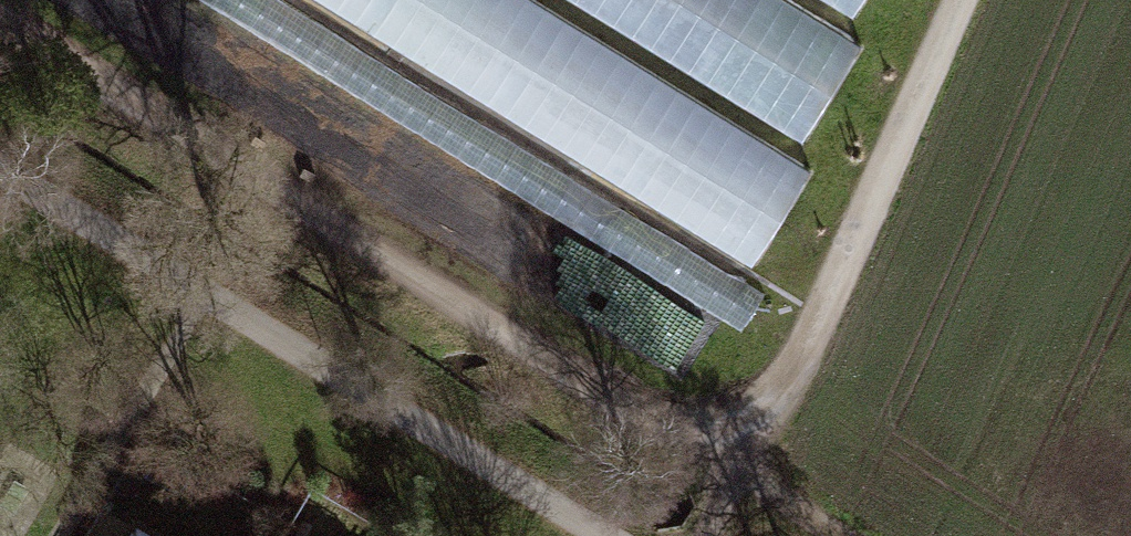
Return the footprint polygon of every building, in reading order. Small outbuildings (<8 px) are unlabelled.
[(759,270),(814,180),(798,170),(870,53),(851,41),(876,0),(318,0),(759,270)]
